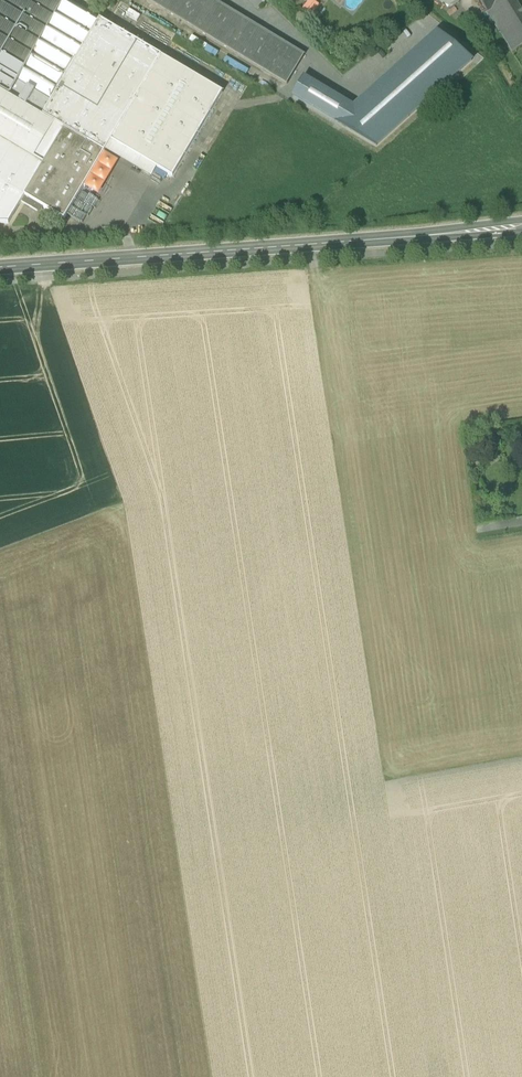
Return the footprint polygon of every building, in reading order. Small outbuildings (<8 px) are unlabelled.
[(34,159),(55,124),(51,121),(59,108),(52,104),(100,21),(66,0),(65,0),(0,0),(0,139),(34,159)] [(287,85),(305,56),(213,0),(147,0),(287,85)] [(303,9),(311,16),(320,5),(313,0),(310,0),(303,9)] [(458,0),(436,0),(443,5),(444,4),(451,9),(460,3),(458,0)] [(488,13),(509,0),(480,0),(488,13)] [(515,0),(509,0),(488,13),(501,35),(501,34),(512,53),(521,47),(521,12),(515,0)] [(106,151),(111,141),(161,57),(100,21),(52,104),(59,108),(51,121),(55,124),(65,129),(104,153),(106,151)] [(353,108),(304,78),(293,97),(376,147),(472,61),(438,33),(353,108)] [(223,94),(161,57),(111,141),(157,169),(173,178),(223,94)] [(55,124),(34,159),(44,165),(65,129),(55,124)] [(84,187),(104,153),(65,129),(44,165),(25,196),(41,206),(64,220),(84,187)] [(9,224),(22,202),(38,211),(41,206),(25,196),(44,165),(34,159),(0,139),(0,224),(9,224)] [(111,141),(106,151),(152,178),(157,169),(111,141)] [(104,153),(84,187),(99,195),(119,162),(104,153)]
